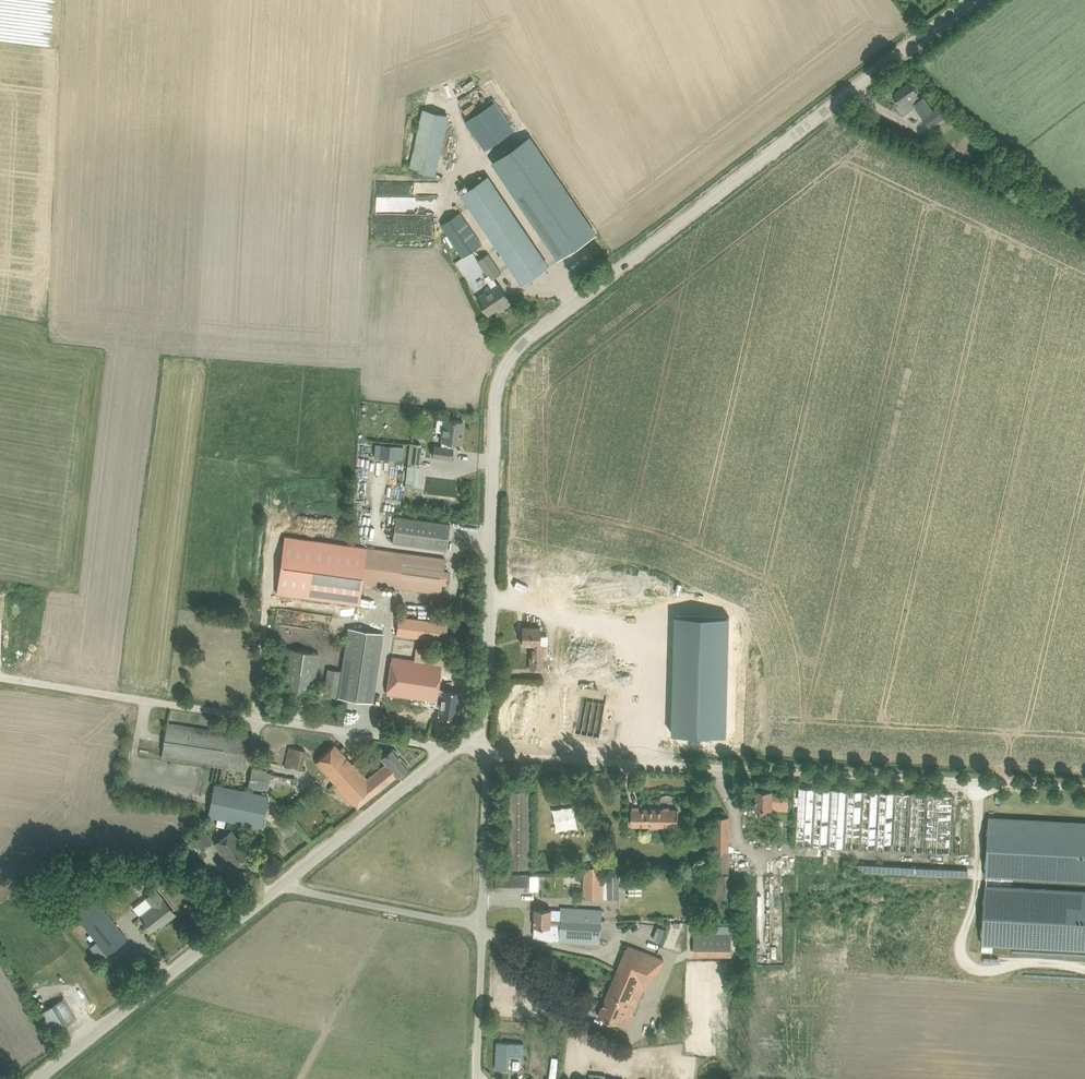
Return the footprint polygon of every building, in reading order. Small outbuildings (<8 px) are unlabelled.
[(937,107),(933,110),(923,96),(919,99),(916,93),(917,92),(910,82),(893,94),(900,103),(899,107),(903,112),(906,113),(915,107),(930,128),(945,117),(937,107)] [(409,169),(435,175),(448,114),(423,108),(409,169)] [(585,242),(596,234),(530,136),(494,161),(560,259),(585,242)] [(997,184),(1003,189),(1014,177),(1005,169),(1002,173),(1004,175),(997,184)] [(488,176),(462,193),(523,284),(549,266),(488,176)] [(432,200),(432,181),(379,180),(379,192),(406,192),(406,194),(423,194),(422,200),(432,200)] [(482,244),(460,212),(441,224),(462,255),(463,257),(482,244)] [(501,272),(488,253),(478,260),(488,275),(485,277),(493,289),(479,299),(489,314),(497,308),(501,305),(503,308),(511,302),(500,285),(499,285),(493,277),(501,272)] [(432,456),(441,457),(451,458),(453,448),(452,448),(453,442),(460,443),(463,421),(443,419),(440,441),(441,441),(441,445),(434,444),(432,456)] [(375,457),(404,458),(404,444),(375,443),(375,457)] [(410,443),(405,482),(418,484),(420,466),(418,466),(421,444),(410,443)] [(393,542),(446,549),(450,524),(396,516),(393,542)] [(448,571),(443,570),(445,558),(284,537),(276,594),(359,605),(362,583),(440,593),(441,585),(446,585),(448,571)] [(730,616),(703,616),(675,615),(672,733),(727,735),(730,616)] [(448,623),(437,622),(398,617),(396,635),(445,641),(448,623)] [(372,702),(374,691),(383,632),(347,626),(340,670),(328,668),(324,695),(372,702)] [(547,656),(547,645),(539,644),(539,636),(539,627),(522,627),(522,644),(530,644),(529,669),(542,669),(542,656),(547,656)] [(312,693),(314,682),(318,653),(288,648),(282,688),(312,693)] [(388,683),(386,694),(411,698),(410,705),(420,706),(421,699),(428,700),(428,703),(435,704),(434,708),(463,712),(466,692),(463,692),(438,688),(443,652),(432,651),(416,648),(415,660),(391,657),(388,683)] [(575,718),(569,717),(573,691),(574,688),(554,684),(544,745),(563,748),(566,732),(572,733),(575,718)] [(574,734),(599,738),(606,700),(581,695),(574,734)] [(244,769),(248,746),(249,735),(166,723),(161,756),(244,769)] [(348,804),(352,801),(357,807),(408,767),(393,748),(381,758),(386,764),(367,778),(365,776),(353,762),(352,762),(335,743),(315,762),(336,785),(332,788),(348,804)] [(306,750),(288,746),(284,764),(302,768),(306,750)] [(252,766),(247,787),(263,791),(263,789),(268,790),(271,772),(267,772),(267,770),(252,766)] [(268,796),(257,794),(215,785),(208,815),(261,827),(268,796)] [(949,854),(951,807),(952,796),(794,787),(793,815),(797,815),(796,845),(949,854)] [(756,808),(767,809),(788,810),(789,796),(772,795),(772,791),(757,790),(756,808)] [(506,868),(532,868),(532,792),(506,792),(506,868)] [(678,823),(678,809),(632,808),(632,826),(647,826),(648,822),(678,823)] [(715,816),(714,915),(714,923),(729,923),(729,916),(729,816),(715,816)] [(989,818),(986,875),(1084,880),(1084,823),(989,818)] [(201,849),(213,839),(203,827),(191,837),(201,849)] [(250,854),(243,846),(230,830),(214,843),(233,867),(250,854)] [(984,868),(873,863),(872,873),(984,878),(984,868)] [(604,867),(583,866),(583,897),(604,898),(604,867)] [(530,892),(530,875),(496,875),(496,891),(530,892)] [(619,898),(619,884),(607,885),(607,898),(619,898)] [(982,943),(1084,949),(1084,891),(985,886),(982,943)] [(152,905),(139,915),(150,930),(158,924),(160,926),(174,914),(155,889),(145,896),(152,905)] [(117,926),(112,919),(93,894),(72,911),(106,955),(127,938),(117,926)] [(536,908),(534,936),(553,941),(560,941),(600,944),(602,909),(562,907),(561,909),(547,909),(536,908)] [(661,940),(665,928),(658,925),(654,938),(661,940)] [(731,955),(732,933),(695,932),(695,955),(731,955)] [(628,1027),(633,1017),(634,1013),(633,1012),(643,988),(646,989),(652,974),(658,976),(665,959),(628,945),(599,1015),(628,1027)] [(64,998),(38,1014),(51,1034),(77,1018),(64,998)] [(662,1021),(659,1031),(671,1034),(674,1024),(662,1021)] [(523,1057),(524,1043),(497,1042),(496,1068),(509,1069),(510,1056),(523,1057)]
